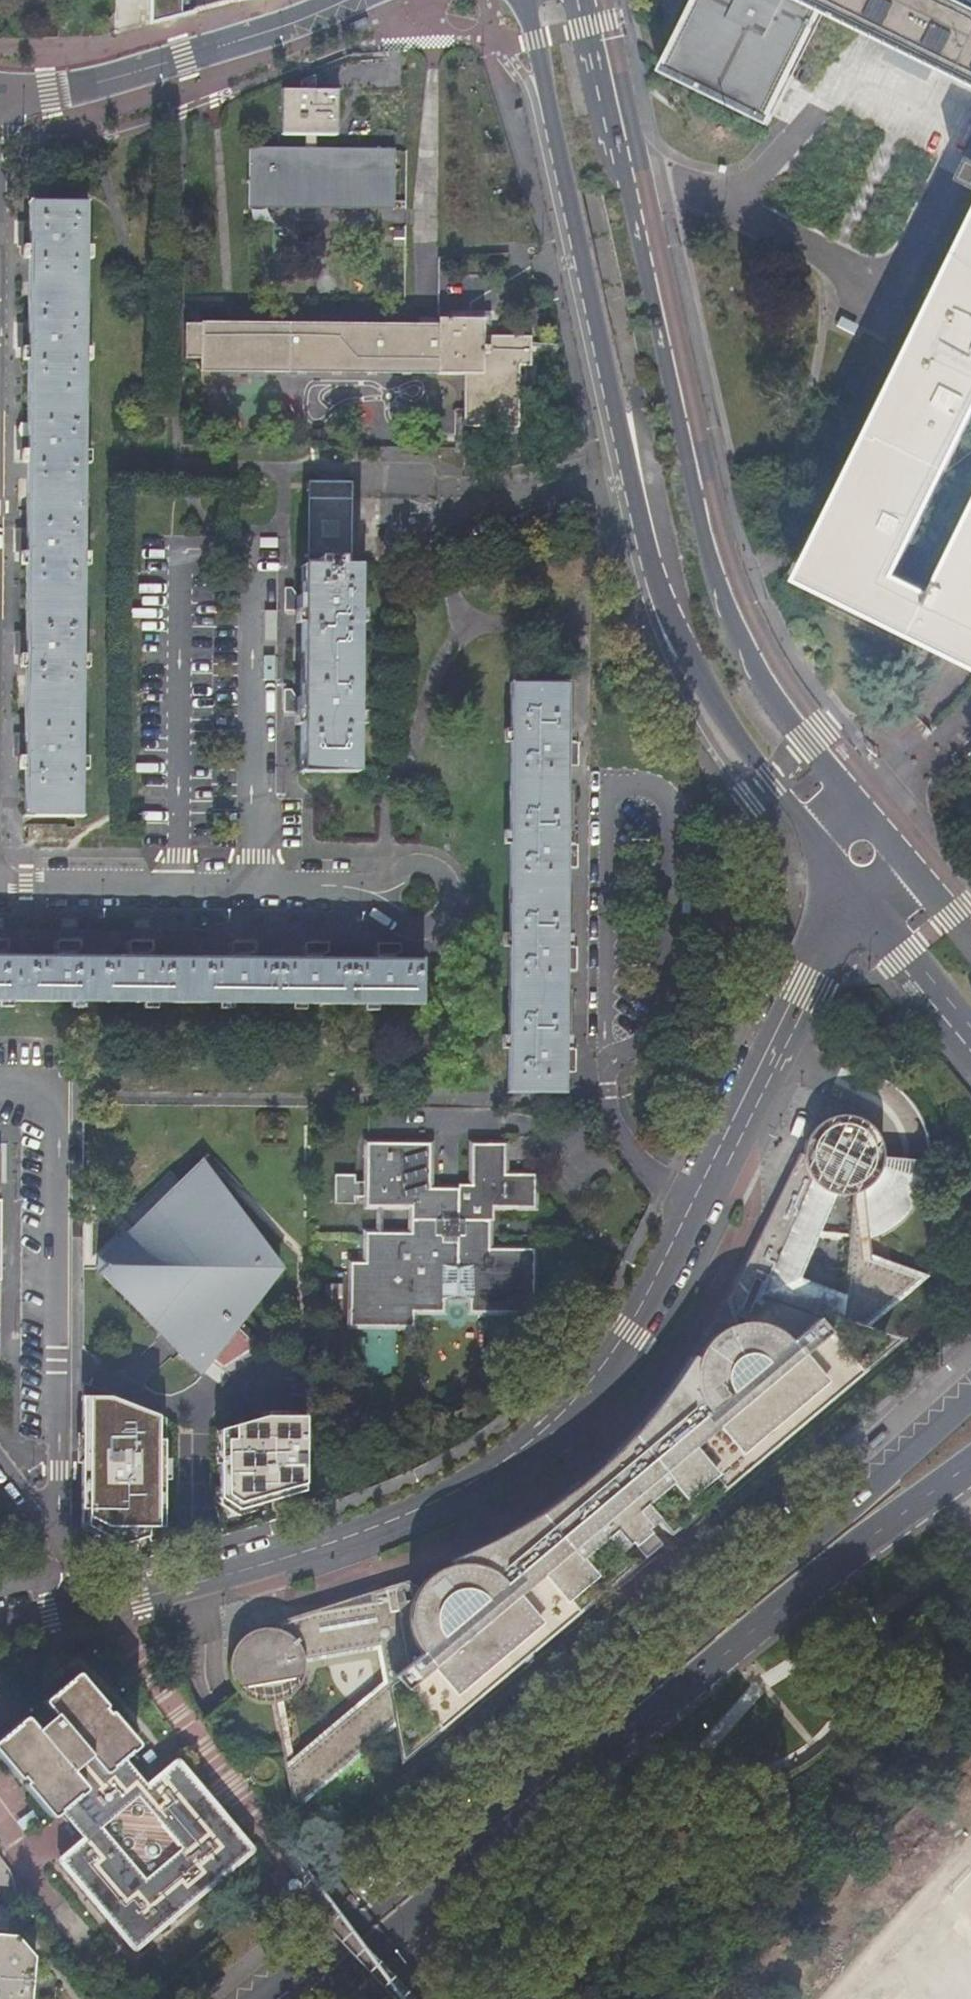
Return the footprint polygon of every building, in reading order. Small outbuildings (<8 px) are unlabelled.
[(150,12),(182,5),(182,0),(151,0),(150,12)] [(658,77),(768,132),(830,7),(916,50),(970,78),(970,0),(696,0),(658,77)] [(298,146),(247,147),(248,207),(392,205),(393,145),(320,146),(320,133),(337,132),(338,84),(317,85),(317,70),(301,77),(301,86),(281,85),(281,133),(298,133),(298,146)] [(25,743),(25,765),(24,812),(79,813),(84,203),(30,202),(30,231),(29,256),(29,333),(29,356),(28,424),(28,459),(27,538),(27,562),(26,641),(26,663),(25,743)] [(796,582),(963,664),(970,668),(970,515),(934,590),(899,573),(970,431),(970,227),(796,582)] [(29,256),(30,231),(19,231),(19,256),(29,256)] [(198,369),(432,372),(433,319),(418,319),(418,327),(183,324),(183,359),(198,359),(198,369)] [(481,319),(433,319),(432,372),(432,375),(459,375),(458,425),(515,425),(516,361),(527,361),(528,336),(481,336),(481,319)] [(18,356),(29,356),(29,333),(18,333),(18,356)] [(28,459),(28,424),(18,424),(17,459),(28,459)] [(308,572),(358,573),(358,564),(350,564),(352,473),(311,472),(308,572)] [(27,562),(27,538),(18,538),(18,562),(27,562)] [(353,770),(358,573),(308,572),(304,572),(304,589),(303,607),(301,691),(301,711),(300,768),(353,770)] [(303,607),(304,589),(287,589),(287,606),(302,607),(303,607)] [(26,663),(26,641),(17,641),(16,663),(26,663)] [(562,948),(563,867),(563,846),(564,764),(564,743),(564,683),(510,683),(507,1090),(561,1090),(562,1068),(562,1049),(562,967),(562,948)] [(285,711),(301,711),(301,691),(300,691),(286,691),(285,711)] [(25,765),(25,743),(15,742),(15,765),(25,765)] [(576,743),(564,743),(564,764),(576,764),(576,743)] [(574,846),(563,846),(563,867),(574,867),(574,846)] [(55,954),(80,954),(80,940),(56,940),(55,954)] [(9,954),(9,941),(0,941),(0,954),(9,954)] [(127,955),(150,955),(151,941),(127,941),(127,955)] [(230,956),(253,956),(253,942),(230,941),(230,956)] [(304,956),(327,957),(327,942),(304,942),(304,956)] [(375,957),(398,957),(398,943),(375,943),(375,957)] [(573,948),(562,948),(562,967),(573,967),(573,948)] [(253,956),(230,956),(150,955),(127,955),(80,954),(55,954),(9,954),(0,954),(0,1002),(422,1006),(423,958),(398,957),(375,957),(327,957),(304,956),(253,956)] [(572,1049),(562,1049),(562,1068),(572,1069),(572,1049)] [(243,1626),(235,1638),(233,1648),(232,1661),(234,1672),(238,1682),(246,1689),(255,1697),(264,1699),(275,1700),(289,1808),(404,1710),(408,1743),(443,1713),(627,1558),(619,1547),(628,1539),(634,1550),(652,1535),(644,1525),(653,1517),(662,1529),(883,1342),(851,1334),(916,1277),(866,1259),(867,1240),(881,1233),(892,1225),(903,1215),(912,1203),(920,1192),(927,1177),(928,1160),(881,1160),(881,1145),(876,1134),(866,1123),(855,1119),(843,1118),(835,1119),(827,1124),(819,1130),(812,1136),(806,1146),(802,1156),(732,1297),(746,1345),(718,1367),(694,1360),(611,1460),(617,1475),(597,1474),(591,1497),(570,1494),(542,1516),(515,1531),(497,1539),(462,1552),(465,1575),(449,1575),(437,1592),(415,1571),(281,1616),(283,1628),(253,1630),(253,1619),(243,1626)] [(367,1204),(413,1204),(413,1233),(368,1232),(368,1262),(354,1262),(353,1322),(414,1323),(414,1310),(444,1311),(444,1264),(473,1264),(471,1311),(534,1311),(536,1249),(489,1249),(490,1221),(495,1222),(494,1206),(534,1206),(534,1174),(503,1174),(504,1144),(474,1144),(473,1181),(431,1181),(432,1144),(368,1143),(367,1204)] [(224,1196),(200,1162),(142,1219),(133,1227),(120,1240),(99,1260),(100,1277),(156,1334),(165,1344),(175,1354),(196,1375),(207,1361),(222,1342),(235,1326),(279,1270),(224,1196)] [(350,1309),(341,1281),(327,1285),(336,1314),(350,1309)] [(110,1399),(81,1399),(81,1525),(122,1546),(148,1537),(148,1529),(164,1529),(163,1419),(110,1399)] [(218,1499),(235,1512),(266,1502),(266,1499),(279,1498),(301,1492),(302,1418),(264,1417),(225,1429),(224,1451),(218,1451),(218,1499)] [(29,1718),(29,1717),(28,1717),(27,1717),(26,1717),(24,1718),(0,1738),(0,1759),(48,1818),(49,1819),(50,1819),(51,1819),(52,1819),(53,1818),(66,1808),(90,1838),(61,1861),(134,1949),(251,1852),(178,1764),(148,1789),(124,1760),(136,1750),(137,1750),(137,1749),(137,1748),(137,1747),(137,1746),(79,1677),(79,1676),(78,1676),(77,1676),(76,1676),(75,1676),(74,1677),(44,1701),(43,1702),(43,1703),(43,1704),(43,1705),(44,1706),(29,1718)] [(34,1964),(15,1941),(0,1939),(0,1998),(32,1998),(34,1964)]
